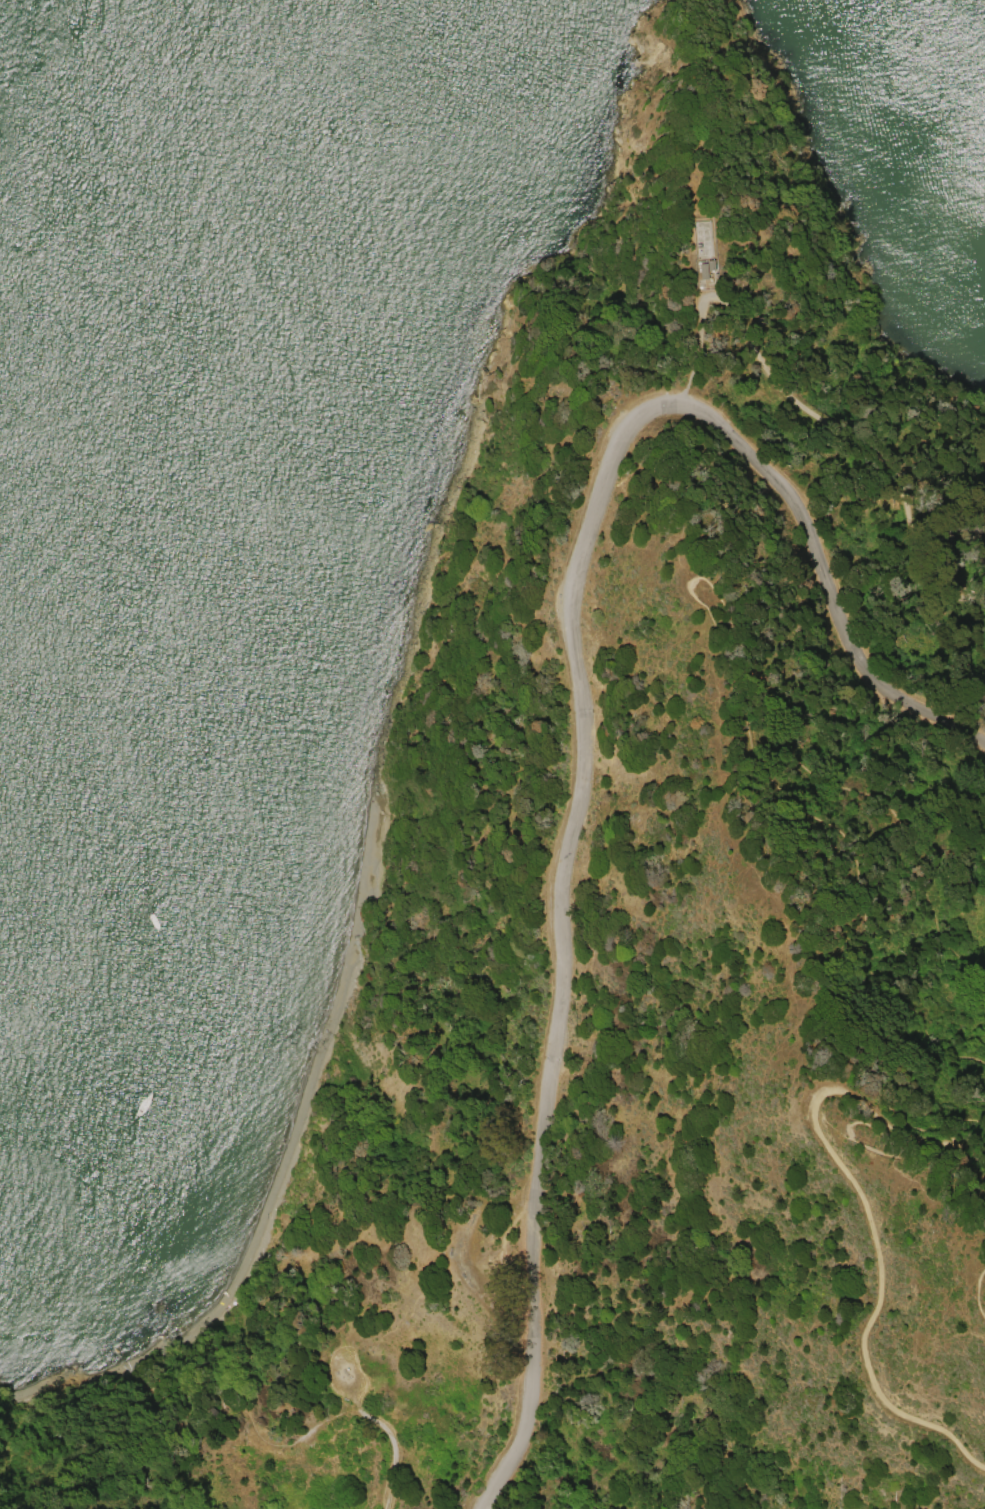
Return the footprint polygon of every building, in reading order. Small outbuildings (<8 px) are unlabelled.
[(718,260),(726,260),(727,270),(718,271),(719,278),(712,279),(711,264),(718,264),(718,260)]
